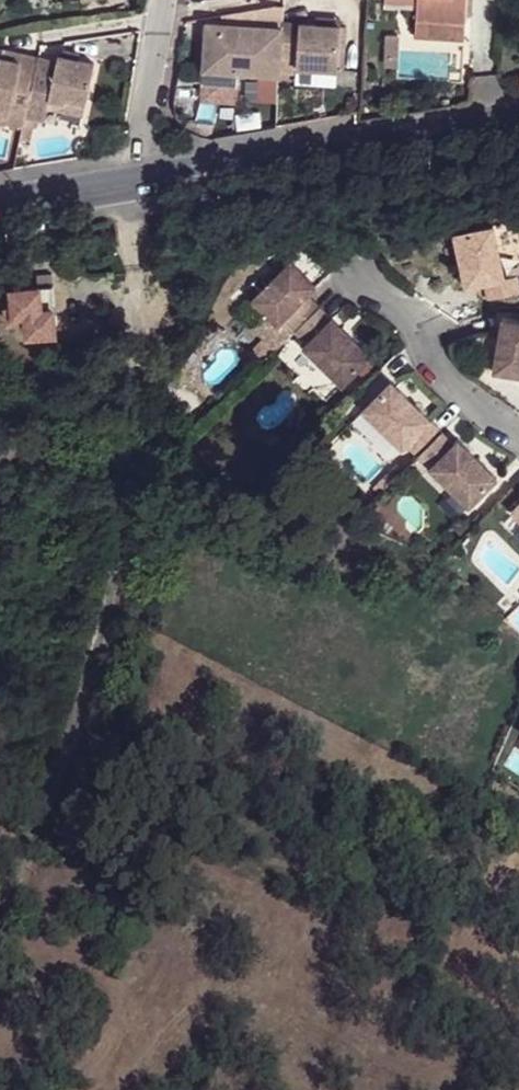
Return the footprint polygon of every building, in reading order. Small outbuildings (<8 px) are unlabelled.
[(382,5),(413,9),(414,0),(381,0),(382,5)] [(413,9),(412,24),(461,28),(464,0),(414,0),(413,9)] [(307,17),(307,25),(339,26),(339,18),(307,17)] [(277,27),(226,25),(225,44),(212,43),(211,71),(245,72),(245,77),(275,79),(275,76),(305,77),(305,68),(338,69),(339,55),(339,26),(307,25),(276,24),(277,27)] [(461,28),(412,24),(410,41),(460,46),(461,28)] [(225,44),(226,25),(213,25),(212,43),(225,44)] [(349,26),(339,26),(339,55),(348,55),(349,26)] [(383,38),(382,66),(396,66),(396,38),(383,38)] [(59,62),(73,65),(75,56),(61,53),(59,62)] [(16,60),(0,57),(0,66),(14,69),(16,60)] [(16,60),(14,69),(0,66),(0,115),(1,115),(0,122),(0,131),(18,135),(16,145),(23,146),(26,133),(18,131),(20,121),(31,63),(16,60)] [(52,61),(51,67),(31,63),(20,121),(42,125),(44,113),(45,103),(63,106),(64,103),(84,107),(91,68),(73,65),(59,62),(52,61)] [(245,72),(211,71),(210,89),(245,90),(245,72)] [(45,103),(44,113),(81,121),(84,107),(64,103),(63,106),(45,103)] [(496,276),(486,221),(446,228),(457,282),(475,279),(479,296),(512,290),(509,273),(496,276)] [(275,318),(287,330),(311,306),(299,293),(303,289),(297,282),(300,278),(277,255),(239,293),(269,323),(275,318)] [(297,282),(303,289),(307,285),(300,278),(297,282)] [(52,284),(36,285),(37,300),(50,300),(53,299),(52,284)] [(10,287),(10,305),(7,305),(4,308),(5,319),(6,321),(10,322),(24,321),(26,334),(53,334),(50,300),(37,300),(36,285),(10,287)] [(330,331),(334,328),(311,306),(287,330),(299,343),(296,347),(335,384),(362,357),(337,332),(334,336),(330,331)] [(494,312),(491,330),(496,331),(494,337),(489,336),(483,366),(518,373),(518,316),(494,312)] [(242,349),(255,362),(267,351),(254,337),(242,349)] [(398,442),(411,454),(434,430),(383,378),(354,406),(394,445),(398,442)] [(450,438),(446,442),(434,430),(411,454),(461,506),(491,478),(450,438)] [(326,458),(318,450),(311,458),(319,465),(326,458)] [(504,507),(518,522),(518,492),(504,507)]
